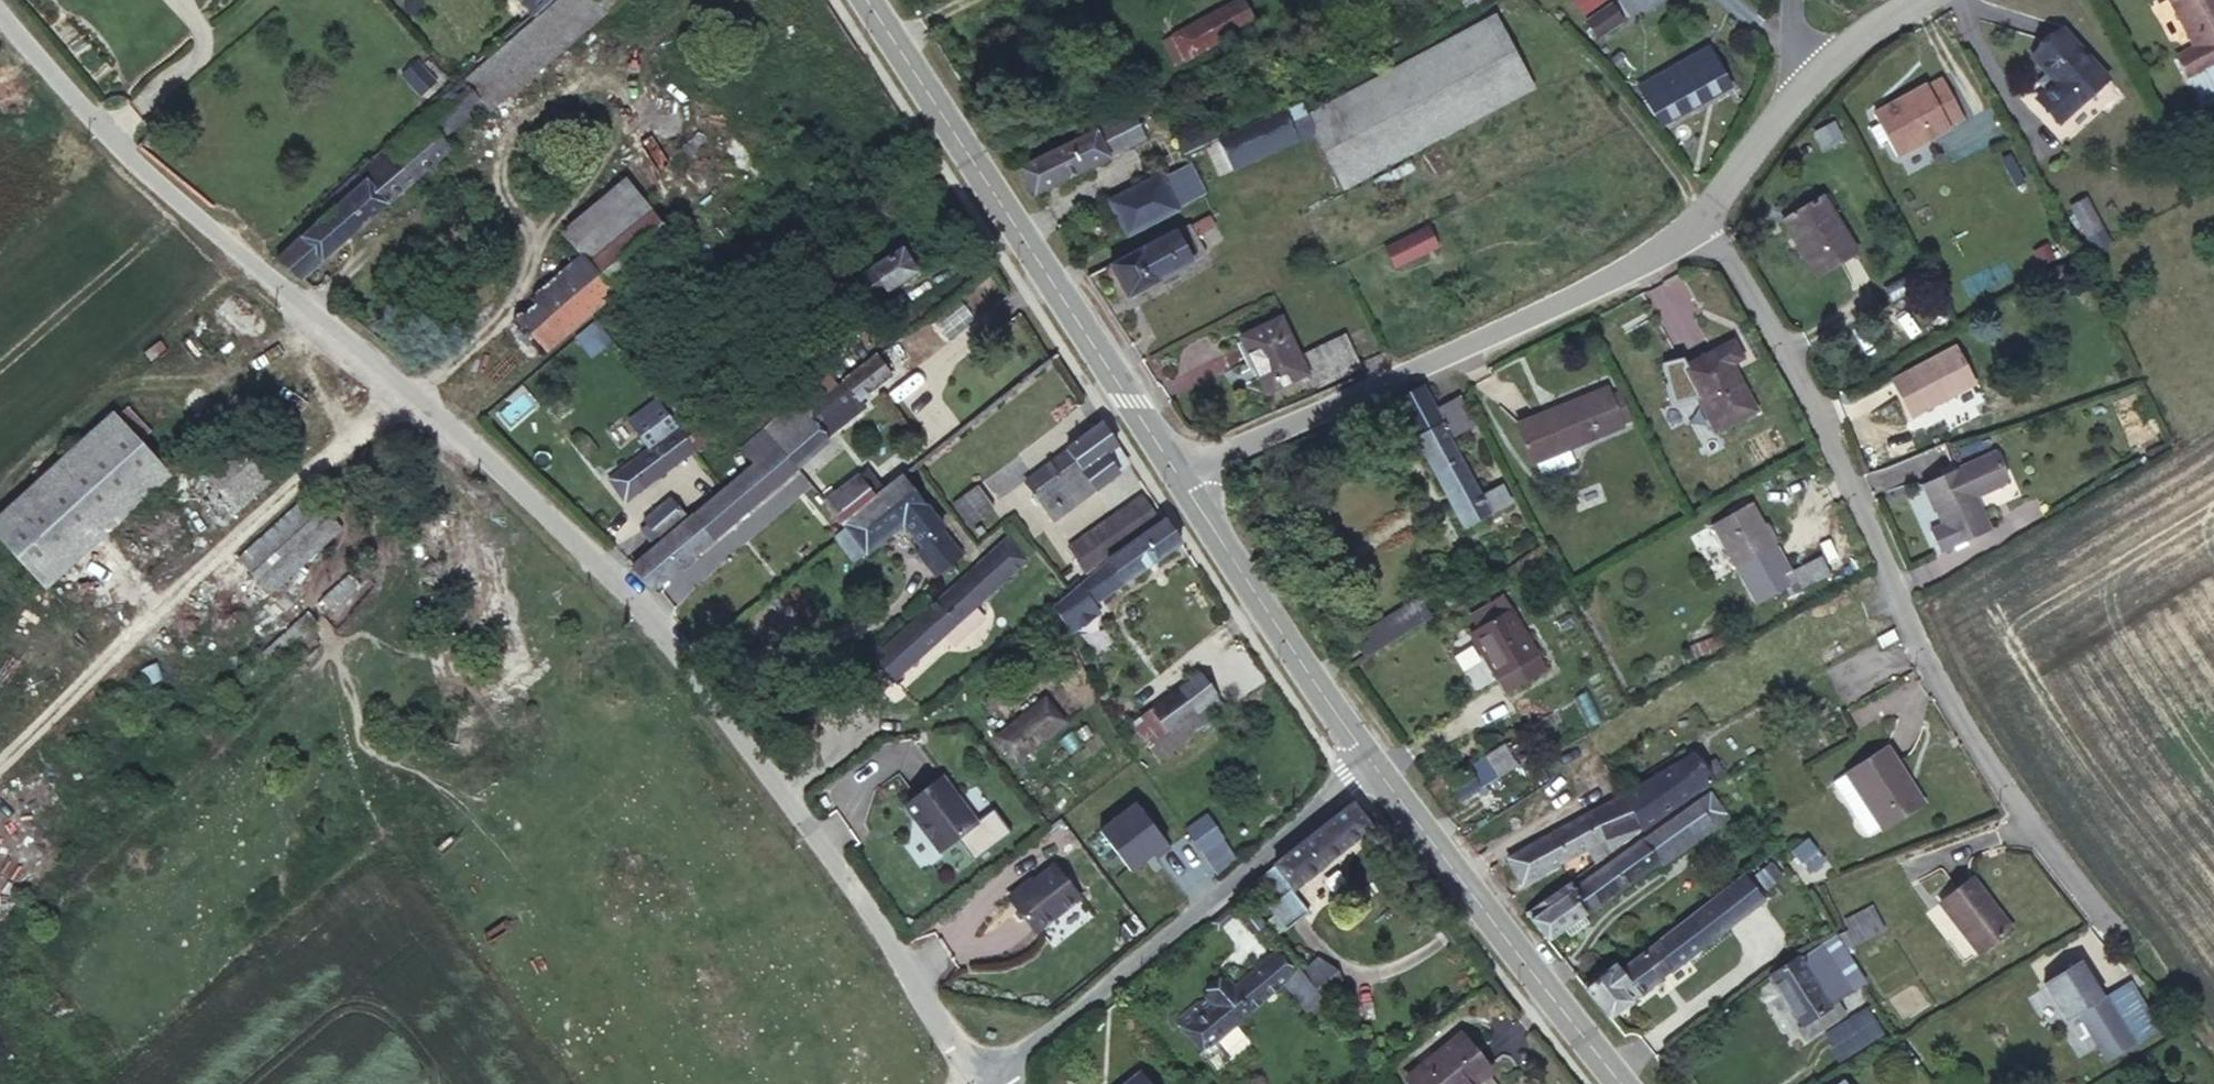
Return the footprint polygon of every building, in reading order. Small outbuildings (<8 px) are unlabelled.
[(463,83),(481,104),(488,112),(607,10),(598,0),(559,0),(463,83)] [(550,0),(523,0),(535,14),(550,0)] [(607,10),(618,0),(598,0),(607,10)] [(1232,33),(1254,21),(1243,0),(1234,0),(1219,9),(1232,33)] [(2193,45),(2176,55),(2202,103),(2213,96),(2213,0),(2169,0),(2193,45)] [(1625,24),(1614,6),(1588,22),(1599,39),(1625,24)] [(1186,59),(1232,33),(1219,9),(1172,34),(1186,59)] [(1490,17),(1303,117),(1310,132),(1338,192),(1529,91),(1490,17)] [(2108,77),(2063,28),(2032,57),(2054,80),(2036,98),(2059,123),(2108,77)] [(1659,122),(1730,83),(1710,48),(1640,88),(1659,122)] [(421,60),(404,71),(418,95),(435,85),(421,60)] [(1879,123),(1888,138),(1897,155),(1964,118),(1941,77),(1874,114),(1879,123)] [(328,214),(277,260),(301,278),(449,149),(440,139),(481,104),(463,83),(322,206),(328,214)] [(1285,111),(1297,138),(1310,132),(1303,117),(1298,105),(1285,111)] [(1132,111),(1018,168),(1035,194),(1110,157),(1110,156),(1145,139),(1132,111)] [(1273,150),(1297,138),(1285,111),(1206,147),(1219,174),(1259,156),(1261,161),(1275,155),(1273,150)] [(1879,144),(1888,138),(1879,123),(1870,128),(1879,144)] [(1185,152),(1203,144),(1197,134),(1180,142),(1185,152)] [(1414,168),(1410,160),(1374,179),(1379,188),(1414,168)] [(1128,235),(1177,209),(1159,174),(1109,200),(1128,235)] [(584,260),(649,205),(625,176),(560,232),(581,256),(584,260)] [(1857,251),(1822,195),(1782,219),(1817,276),(1857,251)] [(2110,241),(2085,197),(2069,206),(2094,250),(2110,241)] [(535,304),(438,386),(472,415),(590,312),(677,238),(652,208),(649,205),(584,260),(581,256),(531,299),(535,304)] [(1189,225),(1196,236),(1215,226),(1209,214),(1189,225)] [(1205,255),(1196,236),(1189,225),(1188,222),(1110,265),(1127,297),(1205,255)] [(1396,267),(1436,246),(1427,226),(1386,247),(1396,267)] [(813,337),(915,271),(903,250),(841,289),(836,281),(813,295),(818,303),(799,315),(813,337)] [(613,341),(594,317),(574,334),(592,357),(613,341)] [(1267,393),(1308,373),(1281,317),(1240,336),(1267,393)] [(1324,358),(1334,378),(1360,366),(1345,335),(1303,355),(1309,365),(1324,358)] [(1733,340),(1682,367),(1716,432),(1756,410),(1731,363),(1742,357),(1733,340)] [(1975,383),(1955,346),(1892,379),(1911,416),(1975,383)] [(784,349),(678,428),(695,449),(777,387),(772,380),(794,362),(784,349)] [(891,375),(876,355),(864,366),(878,384),(891,375)] [(1318,385),(1334,378),(1324,358),(1309,365),(1318,385)] [(878,384),(864,366),(844,380),(859,399),(878,384)] [(1435,411),(1422,386),(1397,399),(1467,525),(1491,512),(1511,502),(1502,485),(1482,496),(1449,437),(1473,423),(1460,397),(1435,411)] [(1534,460),(1535,459),(1568,446),(1620,425),(1619,423),(1609,397),(1606,389),(1520,424),(1534,460)] [(1619,393),(1609,397),(1619,423),(1630,419),(1619,393)] [(651,448),(610,478),(625,499),(673,463),(674,464),(695,449),(678,428),(658,401),(631,422),(651,448)] [(793,404),(764,430),(796,467),(825,442),(793,404)] [(170,475),(112,411),(0,514),(0,536),(47,588),(170,475)] [(1123,455),(1102,423),(1025,481),(1054,520),(1118,472),(1112,464),(1123,455)] [(181,580),(279,492),(243,453),(223,430),(109,534),(156,586),(172,571),(181,580)] [(631,567),(651,591),(712,540),(711,539),(796,467),(764,430),(742,448),(755,464),(693,517),(692,515),(631,567)] [(1568,446),(1535,459),(1541,475),(1574,462),(1568,446)] [(1940,552),(1989,530),(1974,497),(1996,487),(1999,480),(1988,454),(1923,483),(1933,504),(1933,503),(1943,524),(1930,530),(1940,552)] [(841,523),(875,497),(858,475),(824,502),(841,523)] [(924,505),(902,476),(875,497),(841,523),(845,527),(865,553),(901,523),(920,546),(941,529),(943,527),(925,504),(924,505)] [(968,525),(994,507),(978,484),(953,503),(968,525)] [(271,592),(342,527),(311,493),(239,559),(271,592)] [(1085,571),(1158,520),(1141,495),(1068,545),(1085,571)] [(660,537),(685,516),(671,499),(645,520),(649,523),(642,529),(651,540),(658,534),(660,537)] [(1752,559),(1761,554),(1778,544),(1752,500),(1711,524),(1736,568),(1752,559)] [(1124,583),(1181,542),(1166,519),(1096,567),(1107,581),(1118,574),(1124,583)] [(835,535),(855,561),(865,553),(845,527),(835,535)] [(961,553),(941,529),(920,546),(915,550),(935,574),(961,553)] [(893,680),(1026,558),(1007,538),(873,659),(893,680)] [(1765,561),(1761,554),(1752,559),(1757,566),(1765,561)] [(1830,574),(1821,555),(1782,575),(1791,594),(1830,574)] [(324,616),(376,569),(365,558),(314,606),(324,616)] [(1367,658),(1431,618),(1419,600),(1355,639),(1367,658)] [(1511,608),(1470,632),(1506,693),(1547,669),(1511,608)] [(269,667),(316,624),(306,614),(259,656),(269,667)] [(1720,635),(1685,648),(1690,659),(1724,645),(1720,635)] [(1847,706),(1891,682),(1880,662),(1836,686),(1842,696),(1847,706)] [(1149,748),(1217,695),(1199,672),(1130,723),(1149,748)] [(1842,696),(1836,686),(1824,692),(1830,704),(1842,696)] [(1008,728),(1026,750),(1064,720),(1045,697),(1008,728)] [(1015,759),(1026,750),(1008,728),(995,737),(1015,759)] [(1505,744),(1517,765),(1528,758),(1518,743),(1514,745),(1512,741),(1505,744)] [(1498,776),(1517,765),(1505,744),(1486,757),(1498,776)] [(1863,799),(1880,826),(1882,828),(1922,803),(1887,747),(1847,773),(1863,799)] [(1694,753),(1623,794),(1641,829),(1696,791),(1712,782),(1702,766),(1694,753)] [(1448,780),(1478,761),(1476,757),(1445,775),(1448,780)] [(1485,785),(1498,776),(1486,757),(1478,761),(1448,780),(1460,800),(1478,789),(1485,785)] [(1708,762),(1717,778),(1725,773),(1715,758),(1708,762)] [(1708,762),(1702,766),(1712,782),(1717,778),(1708,762)] [(941,776),(904,804),(915,819),(917,816),(924,826),(924,830),(939,850),(976,822),(941,776)] [(1488,790),(1485,785),(1478,789),(1482,794),(1488,790)] [(1710,793),(1681,814),(1695,834),(1725,813),(1710,793)] [(1641,829),(1623,794),(1591,811),(1605,838),(1587,848),(1595,862),(1641,829)] [(1867,835),(1880,826),(1863,799),(1849,807),(1867,835)] [(1172,845),(1138,801),(1102,829),(1133,869),(1154,852),(1158,856),(1172,845)] [(1371,826),(1352,803),(1250,883),(1286,929),(1309,911),(1291,889),(1371,826)] [(1605,838),(1591,811),(1507,858),(1522,883),(1587,848),(1605,838)] [(1681,814),(1644,840),(1658,860),(1695,834),(1681,814)] [(1570,880),(1526,912),(1549,939),(1567,926),(1583,914),(1658,860),(1644,840),(1643,838),(1576,887),(1570,880)] [(1799,858),(1814,847),(1807,838),(1793,850),(1799,858)] [(1824,861),(1814,847),(1799,858),(1810,872),(1824,861)] [(1009,898),(1034,932),(1079,898),(1054,865),(1009,898)] [(1708,901),(1727,925),(1762,899),(1743,874),(1708,901)] [(2012,929),(1973,877),(1940,901),(1979,953),(2012,929)] [(1606,967),(1585,985),(1609,1016),(1727,925),(1708,901),(1620,969),(1615,963),(1607,969),(1606,967)] [(1583,914),(1567,926),(1572,932),(1588,920),(1583,914)] [(1876,916),(1840,934),(1838,936),(1845,948),(1882,928),(1876,916)] [(1830,1004),(1866,980),(1845,948),(1838,936),(1836,934),(1799,958),(1798,956),(1770,974),(1804,1024),(1806,1023),(1813,1033),(1838,1016),(1830,1004)] [(1200,1055),(1215,1042),(1292,974),(1274,954),(1234,987),(1228,979),(1208,998),(1214,1005),(1186,1031),(1202,1048),(1198,1052),(1200,1055)] [(1302,971),(1322,997),(1343,981),(1318,958),(1302,971)] [(2045,983),(2067,1019),(2078,1011),(2103,997),(2080,961),(2045,983)] [(2131,1044),(2103,997),(2078,1011),(2107,1059),(2131,1044)] [(1822,1034),(1839,1062),(1885,1033),(1868,1005),(1822,1034)] [(1461,1033),(1407,1077),(1412,1083),(1473,1083),(1490,1070),(1461,1033)] [(1231,1060),(1215,1042),(1200,1055),(1207,1061),(1209,1059),(1219,1071),(1231,1060)] [(1140,1073),(1126,1083),(1149,1083),(1140,1073)] [(1838,1074),(1837,1074),(1821,1083),(1846,1083),(1838,1074)]
